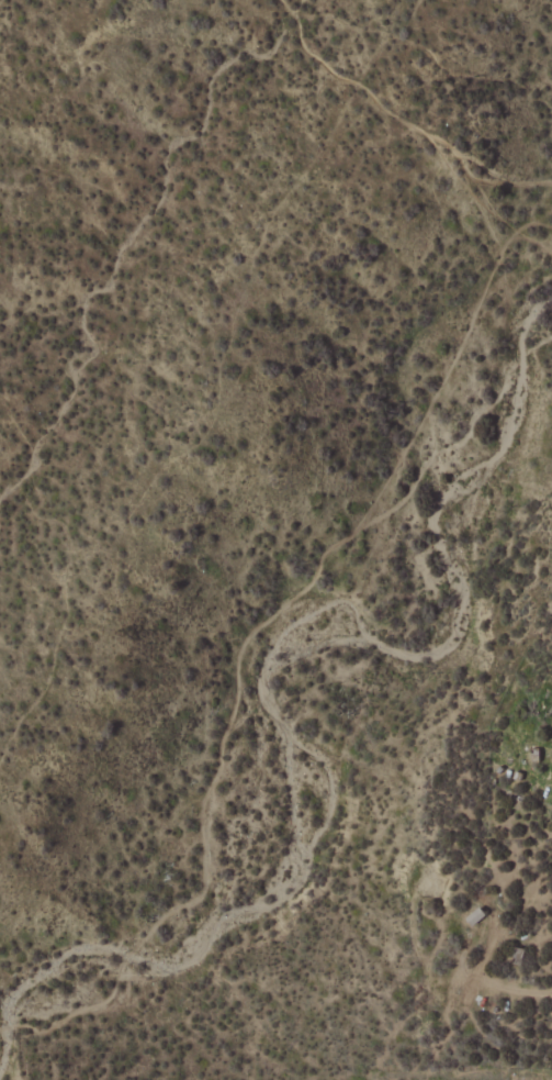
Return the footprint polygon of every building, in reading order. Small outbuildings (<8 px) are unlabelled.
[(470,926),(484,917),(478,909),(465,918),(470,926)]
